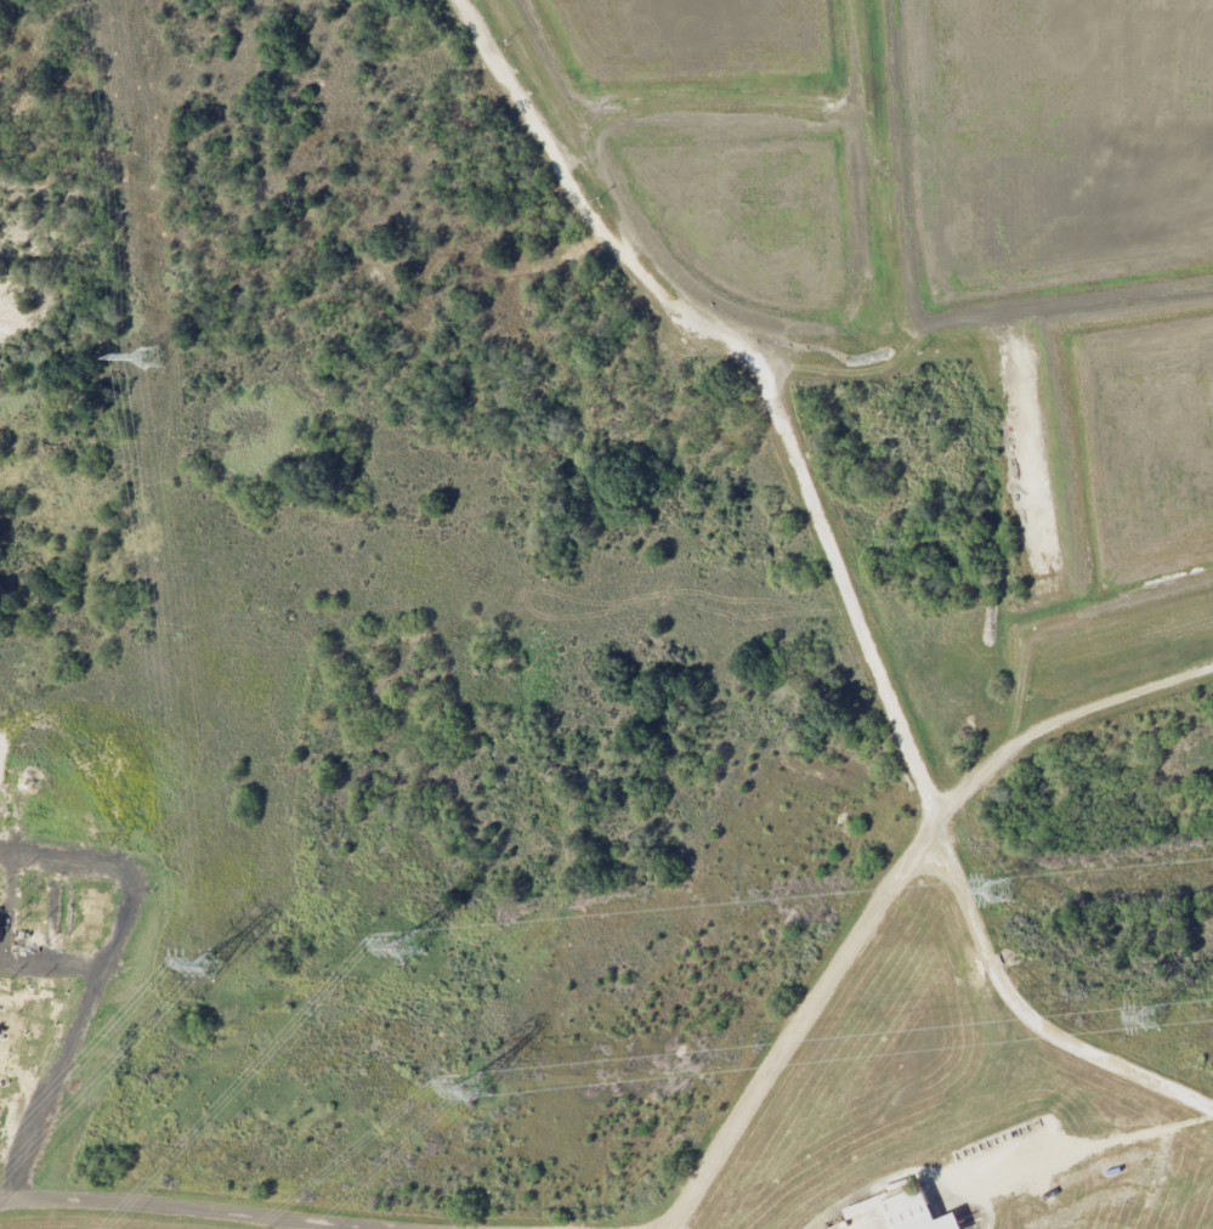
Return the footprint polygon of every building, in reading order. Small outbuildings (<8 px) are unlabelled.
[(961,1214),(942,1220),(938,1220),(927,1187),(891,1199),(890,1195),(845,1209),(846,1212),(846,1228),(966,1228),(961,1214)]
